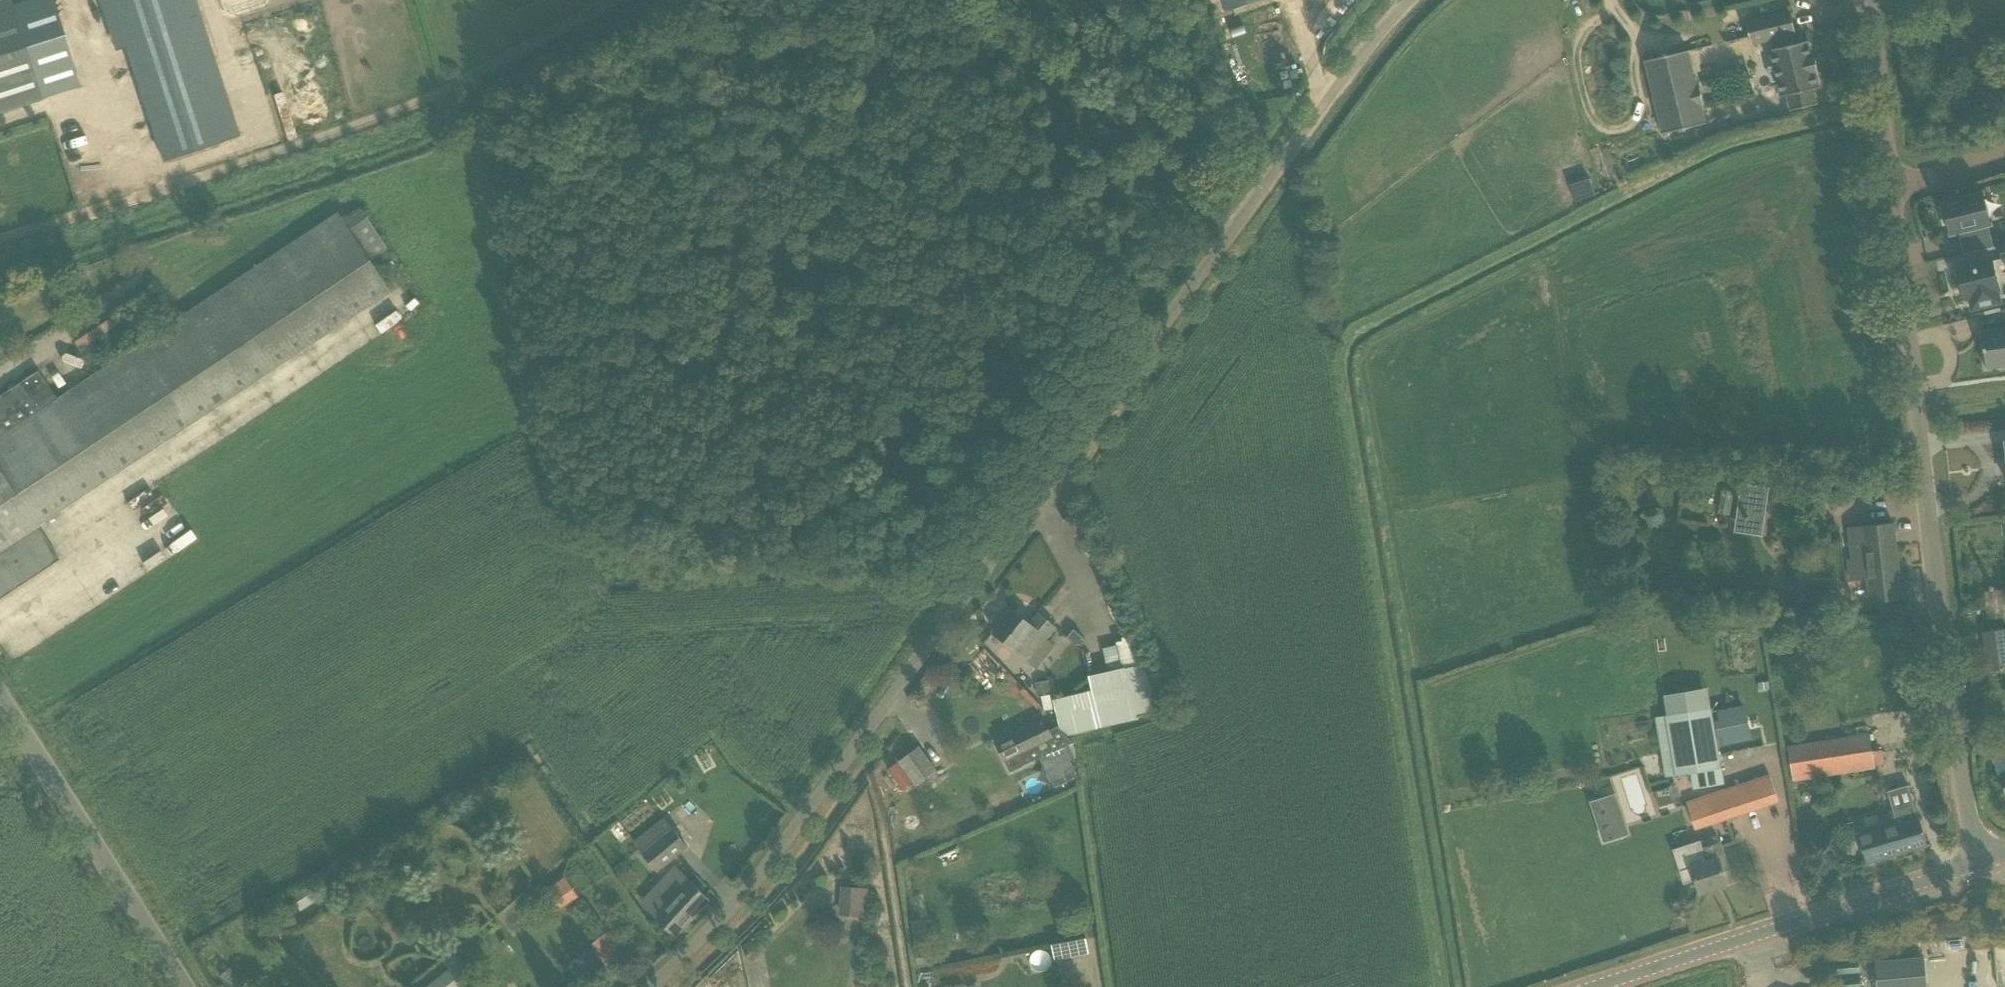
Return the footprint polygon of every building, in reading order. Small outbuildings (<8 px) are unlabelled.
[(42,97),(10,0),(0,0),(0,111),(42,97)] [(125,47),(191,25),(182,0),(110,0),(125,47)] [(1225,8),(1252,0),(1222,0),(1225,8)] [(1786,93),(1790,111),(1817,104),(1814,89),(1820,88),(1816,71),(1818,71),(1814,57),(1812,57),(1808,41),(1794,44),(1792,35),(1796,34),(1790,10),(1746,21),(1751,45),(1770,41),(1772,50),(1770,50),(1773,64),(1769,65),(1772,79),(1776,78),(1780,94),(1786,93)] [(1662,134),(1706,123),(1702,105),(1704,105),(1699,86),(1697,87),(1688,50),(1645,61),(1662,134)] [(1944,209),(1941,210),(1944,223),(1947,222),(1950,235),(1966,231),(1971,251),(1963,253),(1964,254),(1994,247),(1988,225),(1991,225),(1983,193),(1961,198),(1962,200),(1943,205),(1944,209)] [(60,558),(38,525),(158,443),(390,290),(374,265),(390,255),(358,207),(342,218),(338,212),(57,399),(38,371),(0,396),(0,598),(60,558)] [(1999,293),(2001,292),(1993,260),(1956,269),(1961,288),(1962,288),(1964,295),(1962,295),(1963,299),(1968,298),(1971,311),(2002,303),(1999,293)] [(78,350),(119,323),(114,315),(73,342),(78,350)] [(1981,331),(1987,369),(2004,367),(2004,328),(1981,331)] [(1742,484),(1735,532),(1761,536),(1768,488),(1742,484)] [(1871,603),(1902,599),(1894,523),(1849,528),(1855,581),(1868,579),(1871,603)] [(1040,613),(1030,624),(1012,609),(993,631),(1037,668),(1057,646),(1048,639),(1057,628),(1040,613)] [(1983,632),(1990,670),(2004,667),(2004,628),(1983,632)] [(1083,636),(1074,629),(1067,637),(1077,645),(1083,636)] [(991,674),(1002,662),(986,647),(975,659),(991,674)] [(1060,728),(1068,736),(1136,719),(1136,715),(1159,710),(1148,662),(1090,676),(1093,691),(1054,700),(1060,728)] [(1038,697),(1042,696),(1050,695),(1052,694),(1050,680),(1036,683),(1038,697)] [(1758,683),(1759,690),(1770,689),(1769,682),(1758,683)] [(1719,720),(1714,721),(1717,737),(1722,736),(1724,745),(1752,740),(1744,704),(1717,710),(1719,720)] [(1714,721),(1712,706),(1665,716),(1674,775),(1691,773),(1722,767),(1717,737),(1714,721)] [(1068,736),(1060,728),(1058,726),(1050,730),(1044,719),(996,742),(1005,760),(1011,771),(1065,747),(1073,742),(1068,736)] [(1875,768),(1870,732),(1788,745),(1794,781),(1875,768)] [(1071,760),(1075,757),(1073,742),(1065,747),(1071,760)] [(917,786),(923,781),(935,772),(936,771),(918,747),(899,761),(915,783),(917,786)] [(1993,760),(1998,775),(2000,774),(2004,792),(2004,757),(1993,760)] [(915,783),(899,761),(888,769),(904,791),(915,783)] [(1722,767),(1691,773),(1694,789),(1725,783),(1722,767)] [(1695,826),(1778,799),(1770,774),(1687,801),(1695,826)] [(1651,790),(1658,813),(1682,806),(1675,783),(1651,790)] [(1614,798),(1594,804),(1605,838),(1625,832),(1614,798)] [(1867,864),(1928,846),(1920,817),(1897,824),(1893,811),(1854,823),(1867,864)] [(688,847),(672,828),(642,852),(658,872),(688,847)] [(1695,880),(1700,894),(1728,885),(1723,870),(1729,868),(1721,842),(1719,842),(1717,837),(1707,840),(1709,846),(1702,849),(1700,841),(1673,849),(1683,884),(1695,880)] [(710,900),(679,874),(675,879),(670,879),(656,895),(656,900),(664,907),(655,916),(677,936),(710,900)] [(545,890),(559,909),(579,894),(566,875),(545,890)] [(289,894),(299,910),(316,899),(306,883),(289,894)] [(842,886),(839,915),(867,917),(869,888),(842,886)] [(280,930),(290,926),(286,913),(275,917),(280,930)] [(624,950),(608,931),(591,944),(606,964),(624,950)] [(454,974),(466,965),(453,949),(441,958),(454,974)] [(1917,955),(1867,957),(1868,986),(1919,986),(1917,955)] [(1859,961),(1833,963),(1833,974),(1860,973),(1859,961)] [(461,986),(447,969),(424,986),(461,986)] [(1834,979),(1834,986),(1861,986),(1860,978),(1834,979)]
